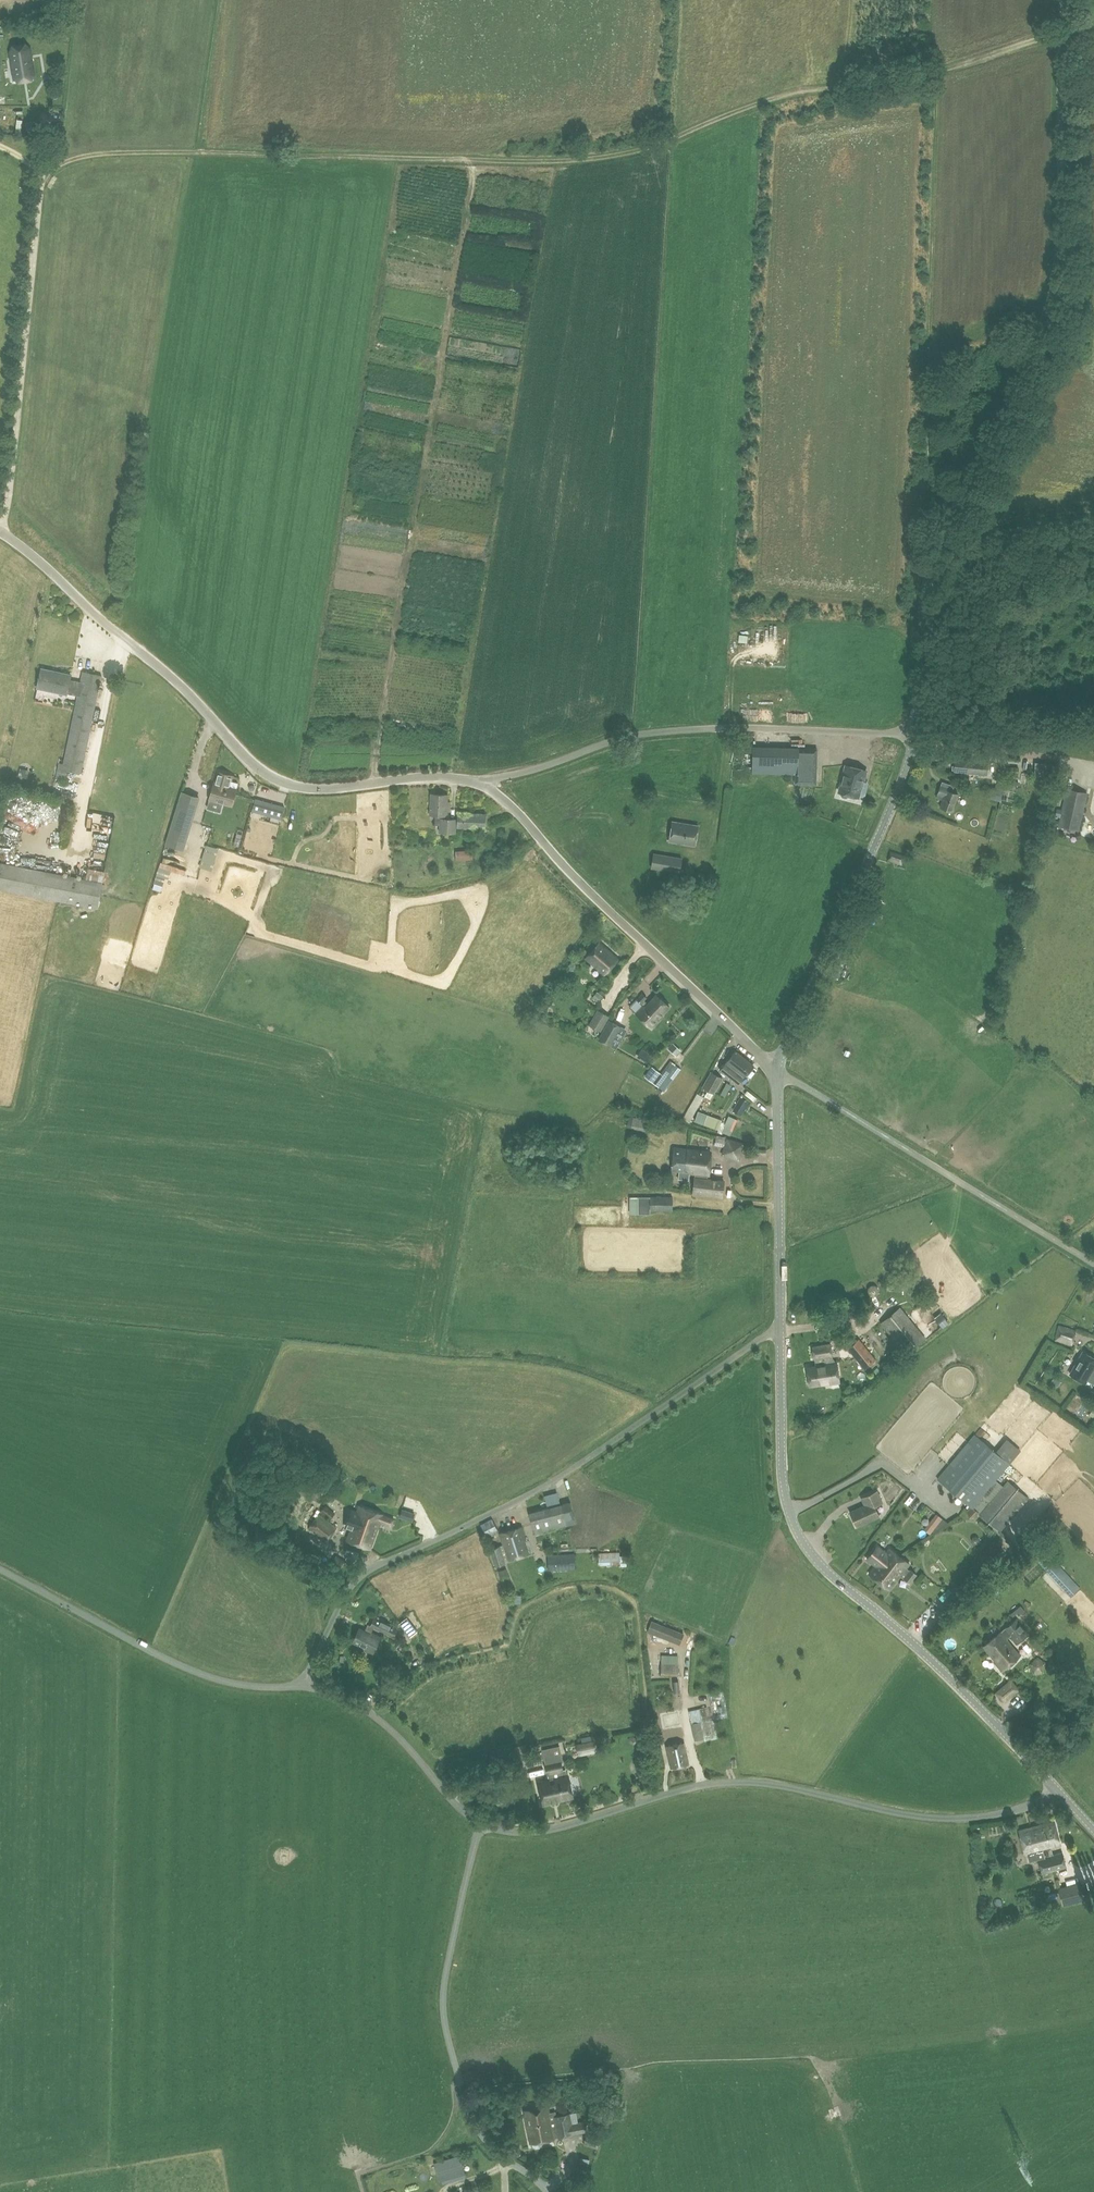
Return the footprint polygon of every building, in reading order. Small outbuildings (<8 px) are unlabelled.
[(34,73),(30,48),(25,44),(15,46),(11,51),(15,76),(34,73)] [(751,637),(751,630),(742,629),(741,637),(751,637)] [(63,763),(59,763),(55,778),(64,780),(67,770),(81,773),(101,675),(82,672),(80,681),(70,679),(71,674),(41,668),(37,688),(67,694),(67,693),(77,695),(63,763)] [(795,774),(794,784),(815,784),(817,749),(798,748),(798,775),(795,774)] [(953,771),(987,774),(987,772),(992,773),(992,766),(988,766),(988,761),(954,758),(953,771)] [(1048,778),(1050,763),(1035,762),(1033,777),(1048,778)] [(862,780),(863,780),(866,770),(846,765),(839,792),(841,792),(840,794),(842,797),(846,798),(848,796),(849,794),(858,797),(862,780)] [(997,774),(1018,776),(1019,767),(998,765),(997,774)] [(884,769),(880,788),(888,790),(892,771),(884,769)] [(232,781),(233,776),(217,771),(215,781),(221,782),(221,785),(226,786),(225,789),(235,792),(236,788),(237,788),(238,783),(232,781)] [(231,805),(235,792),(225,789),(226,786),(221,785),(221,782),(215,781),(214,782),(209,799),(231,805)] [(949,791),(950,788),(941,785),(936,797),(942,799),(939,807),(952,811),(958,794),(949,791)] [(1058,826),(1079,831),(1088,792),(1066,788),(1058,826)] [(184,850),(200,797),(181,791),(165,844),(184,850)] [(447,794),(430,793),(429,813),(435,814),(435,824),(440,824),(440,832),(455,832),(455,818),(446,818),(446,810),(449,810),(450,801),(447,801),(447,794)] [(485,829),(486,812),(457,811),(457,828),(485,829)] [(669,841),(695,845),(698,826),(672,821),(669,841)] [(455,850),(456,860),(473,859),(472,849),(455,850)] [(888,859),(900,864),(903,856),(890,851),(888,859)] [(651,867),(679,872),(682,858),(654,854),(651,867)] [(0,863),(0,890),(97,909),(102,882),(0,862),(0,863)] [(157,878),(155,886),(163,888),(165,880),(157,878)] [(600,942),(585,958),(604,975),(618,959),(600,942)] [(637,998),(629,1007),(652,1028),(663,1016),(661,1015),(669,1007),(656,994),(647,1003),(645,1000),(647,997),(643,993),(637,999),(637,998)] [(597,1009),(588,1024),(601,1031),(609,1015),(597,1009)] [(609,1020),(598,1039),(610,1046),(621,1027),(609,1020)] [(672,1043),(667,1048),(676,1056),(681,1050),(672,1043)] [(752,1064),(735,1051),(726,1064),(744,1077),(752,1066),(752,1064)] [(661,1074),(652,1067),(646,1076),(660,1086),(676,1065),(671,1061),(661,1074)] [(720,1071),(738,1084),(744,1077),(726,1064),(720,1071)] [(710,1071),(702,1087),(714,1093),(723,1078),(710,1071)] [(705,1091),(701,1088),(698,1094),(697,1093),(682,1119),(689,1123),(704,1097),(702,1096),(705,1091)] [(731,1136),(737,1119),(729,1116),(722,1132),(731,1136)] [(631,1128),(649,1131),(650,1120),(628,1117),(627,1127),(632,1128),(631,1128)] [(724,1148),(727,1139),(717,1136),(714,1144),(724,1148)] [(724,1154),(739,1158),(743,1145),(728,1140),(724,1154)] [(689,1178),(689,1173),(709,1175),(711,1151),(674,1147),(672,1171),(681,1172),(681,1178),(689,1178)] [(695,1178),(693,1194),(722,1197),(724,1181),(695,1178)] [(673,1211),(673,1197),(640,1196),(639,1212),(650,1212),(650,1211),(673,1211)] [(906,1354),(925,1338),(900,1307),(880,1323),(906,1354)] [(1072,1346),(1076,1330),(1058,1324),(1054,1341),(1072,1346)] [(847,1348),(864,1369),(876,1359),(859,1338),(847,1348)] [(836,1362),(832,1363),(831,1356),(833,1356),(831,1344),(813,1347),(815,1359),(817,1366),(807,1367),(810,1386),(825,1383),(825,1385),(840,1382),(836,1362)] [(1093,1368),(1093,1367),(1093,1358),(1083,1351),(1070,1374),(1085,1383),(1087,1379),(1093,1384),(1093,1369),(1093,1368)] [(975,1434),(937,1479),(970,1507),(967,1511),(976,1519),(980,1515),(979,1514),(1003,1486),(996,1480),(1010,1463),(975,1434)] [(1027,1496),(1008,1480),(1003,1486),(979,1514),(980,1515),(998,1530),(1027,1496)] [(861,1498),(864,1505),(850,1511),(857,1527),(879,1516),(874,1506),(883,1502),(877,1491),(861,1498)] [(566,1522),(573,1520),(569,1504),(562,1506),(561,1503),(528,1512),(534,1534),(567,1525),(566,1522)] [(335,1513),(325,1505),(320,1511),(329,1520),(335,1513)] [(359,1505),(357,1512),(351,1510),(346,1525),(352,1527),(347,1539),(370,1548),(380,1522),(390,1526),(393,1518),(359,1505)] [(414,1512),(402,1508),(399,1516),(412,1520),(414,1512)] [(319,1513),(307,1529),(325,1543),(337,1527),(319,1513)] [(936,1514),(924,1529),(930,1534),(942,1518),(936,1514)] [(481,1524),(487,1534),(498,1527),(493,1517),(481,1524)] [(490,1549),(496,1566),(505,1563),(505,1561),(531,1552),(531,1551),(533,1550),(530,1542),(528,1543),(522,1526),(500,1534),(504,1544),(490,1549)] [(1035,1540),(1026,1548),(1071,1596),(1079,1588),(1035,1540)] [(870,1574),(879,1581),(900,1555),(890,1547),(886,1553),(878,1546),(868,1559),(876,1566),(870,1574)] [(598,1565),(620,1565),(619,1551),(598,1552),(598,1565)] [(548,1555),(549,1566),(575,1565),(575,1554),(548,1555)] [(328,1565),(339,1572),(346,1562),(335,1555),(328,1565)] [(879,1581),(889,1589),(900,1576),(909,1583),(917,1574),(910,1569),(909,1570),(906,1567),(910,1562),(900,1555),(879,1581)] [(371,1625),(368,1624),(366,1629),(360,1627),(352,1643),(373,1653),(380,1637),(371,1632),(374,1627),(393,1636),(397,1629),(374,1618),(371,1625)] [(409,1636),(416,1630),(407,1618),(399,1623),(409,1636)] [(647,1631),(679,1644),(684,1633),(651,1620),(647,1631)] [(1020,1655),(1006,1639),(1011,1635),(1018,1644),(1028,1635),(1015,1620),(983,1647),(1003,1670),(1020,1655)] [(661,1654),(661,1675),(678,1675),(678,1654),(661,1654)] [(995,1693),(1004,1703),(1020,1689),(1010,1678),(995,1693)] [(728,1692),(716,1694),(719,1715),(731,1713),(728,1692)] [(707,1707),(688,1711),(694,1740),(704,1738),(700,1721),(709,1719),(707,1707)] [(662,1714),(665,1727),(679,1723),(677,1711),(662,1714)] [(578,1754),(596,1750),(594,1740),(576,1744),(578,1754)] [(684,1742),(666,1745),(671,1768),(688,1764),(684,1742)] [(568,1775),(565,1776),(562,1760),(546,1764),(549,1779),(539,1782),(544,1804),(573,1797),(568,1775)] [(1066,1867),(1062,1852),(1053,1855),(1051,1847),(1060,1844),(1054,1821),(1019,1830),(1026,1854),(1028,1854),(1030,1862),(1038,1860),(1042,1873),(1066,1867)] [(1059,1892),(1048,1895),(1050,1904),(1058,1902),(1059,1904),(1062,1903),(1063,1905),(1084,1900),(1079,1882),(1058,1888),(1059,1892)] [(554,2138),(558,2137),(554,2116),(556,2115),(555,2111),(550,2112),(548,2105),(524,2110),(530,2143),(554,2138)] [(558,2137),(558,2138),(588,2132),(585,2120),(579,2121),(577,2111),(556,2115),(554,2116),(558,2137)] [(463,2140),(472,2138),(469,2124),(459,2127),(463,2140)] [(587,2134),(584,2145),(597,2149),(600,2138),(587,2134)] [(434,2162),(440,2184),(466,2176),(460,2154),(434,2162)]
